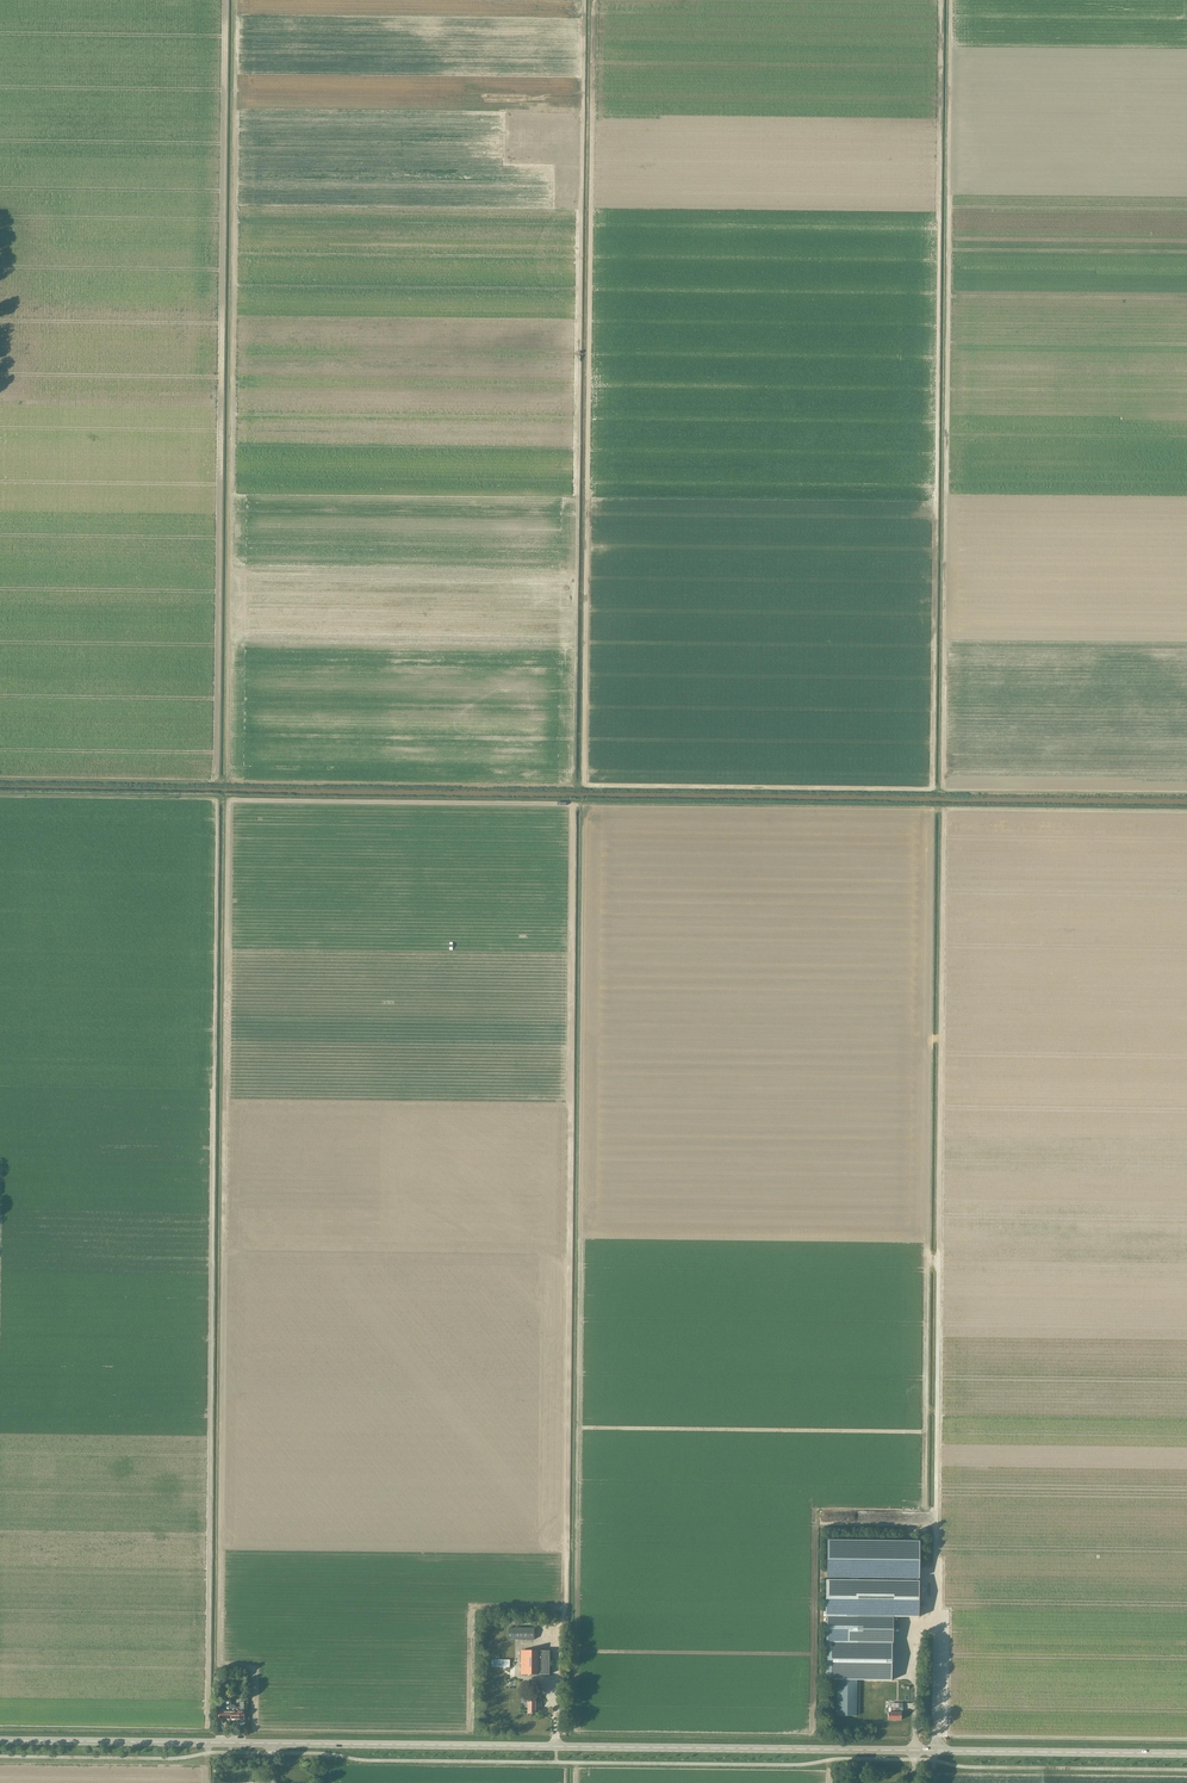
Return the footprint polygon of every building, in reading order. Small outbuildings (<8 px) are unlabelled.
[(892,1643),(892,1617),(917,1617),(918,1581),(858,1580),(858,1578),(919,1579),(919,1542),(827,1541),(827,1577),(850,1578),(850,1580),(825,1580),(825,1616),(844,1616),(844,1632),(826,1631),(825,1679),(837,1680),(837,1716),(856,1716),(857,1678),(891,1678),(891,1657),(891,1643),(892,1643)] [(534,1639),(534,1628),(508,1628),(508,1639),(534,1639)] [(493,1658),(493,1665),(511,1665),(511,1658),(507,1658),(507,1650),(504,1650),(504,1658),(493,1658)] [(521,1674),(541,1674),(541,1675),(549,1675),(549,1651),(542,1651),(521,1650),(521,1674)] [(230,1705),(230,1709),(230,1719),(244,1719),(244,1702),(239,1702),(239,1707),(236,1707),(234,1705),(230,1705)] [(218,1719),(230,1719),(230,1709),(230,1705),(225,1705),(225,1704),(218,1704),(218,1719)] [(888,1720),(901,1720),(901,1713),(903,1713),(903,1708),(891,1708),(891,1712),(888,1712),(888,1720)]
